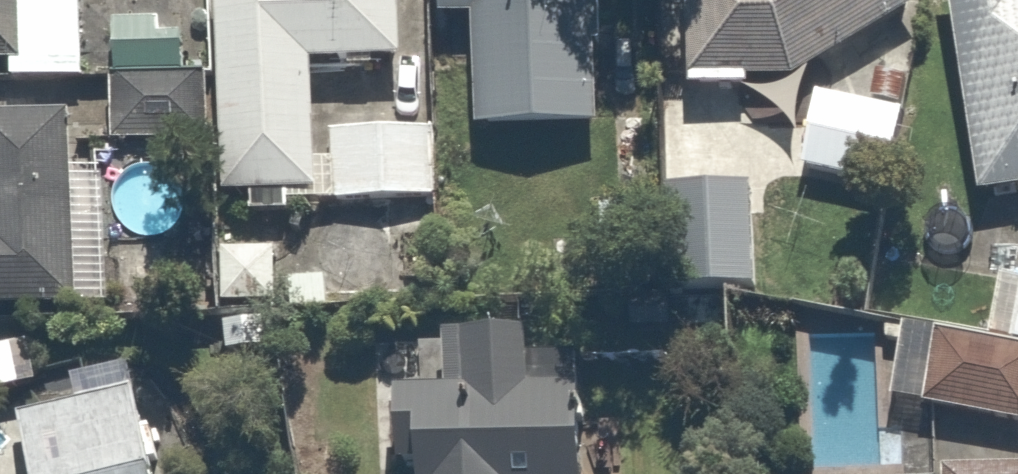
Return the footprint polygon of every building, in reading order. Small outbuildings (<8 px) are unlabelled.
[(76,86),(78,0),(0,0),(0,84),(76,86)] [(213,185),(243,183),(244,207),(288,205),(287,194),(313,192),(306,57),(397,52),(394,0),(203,0),(213,185)] [(587,121),(587,73),(598,73),(598,0),(421,0),(421,14),(463,14),(464,122),(587,121)] [(674,81),(739,84),(740,74),(805,65),(902,1),(901,0),(678,0),(674,81)] [(967,191),(1017,182),(1017,0),(934,0),(967,191)] [(129,130),(196,132),(197,73),(163,72),(164,33),(102,32),(101,70),(131,71),(129,130)] [(890,102),(804,84),(789,158),(874,176),(890,102)] [(56,111),(0,112),(0,305),(61,303),(56,111)] [(320,196),(429,193),(429,174),(420,174),(420,149),(428,148),(428,123),(319,125),(320,196)] [(677,319),(717,318),(717,282),(747,281),(745,183),(655,184),(657,283),(677,283),(677,319)] [(1008,333),(928,321),(916,400),(1017,415),(1017,275),(1008,333)] [(566,360),(519,361),(518,322),(443,324),(445,384),(379,386),(381,453),(397,452),(397,473),(569,473),(566,360)] [(127,389),(3,424),(17,473),(151,473),(127,389)] [(932,457),(932,473),(1017,473),(1017,455),(932,457)]
